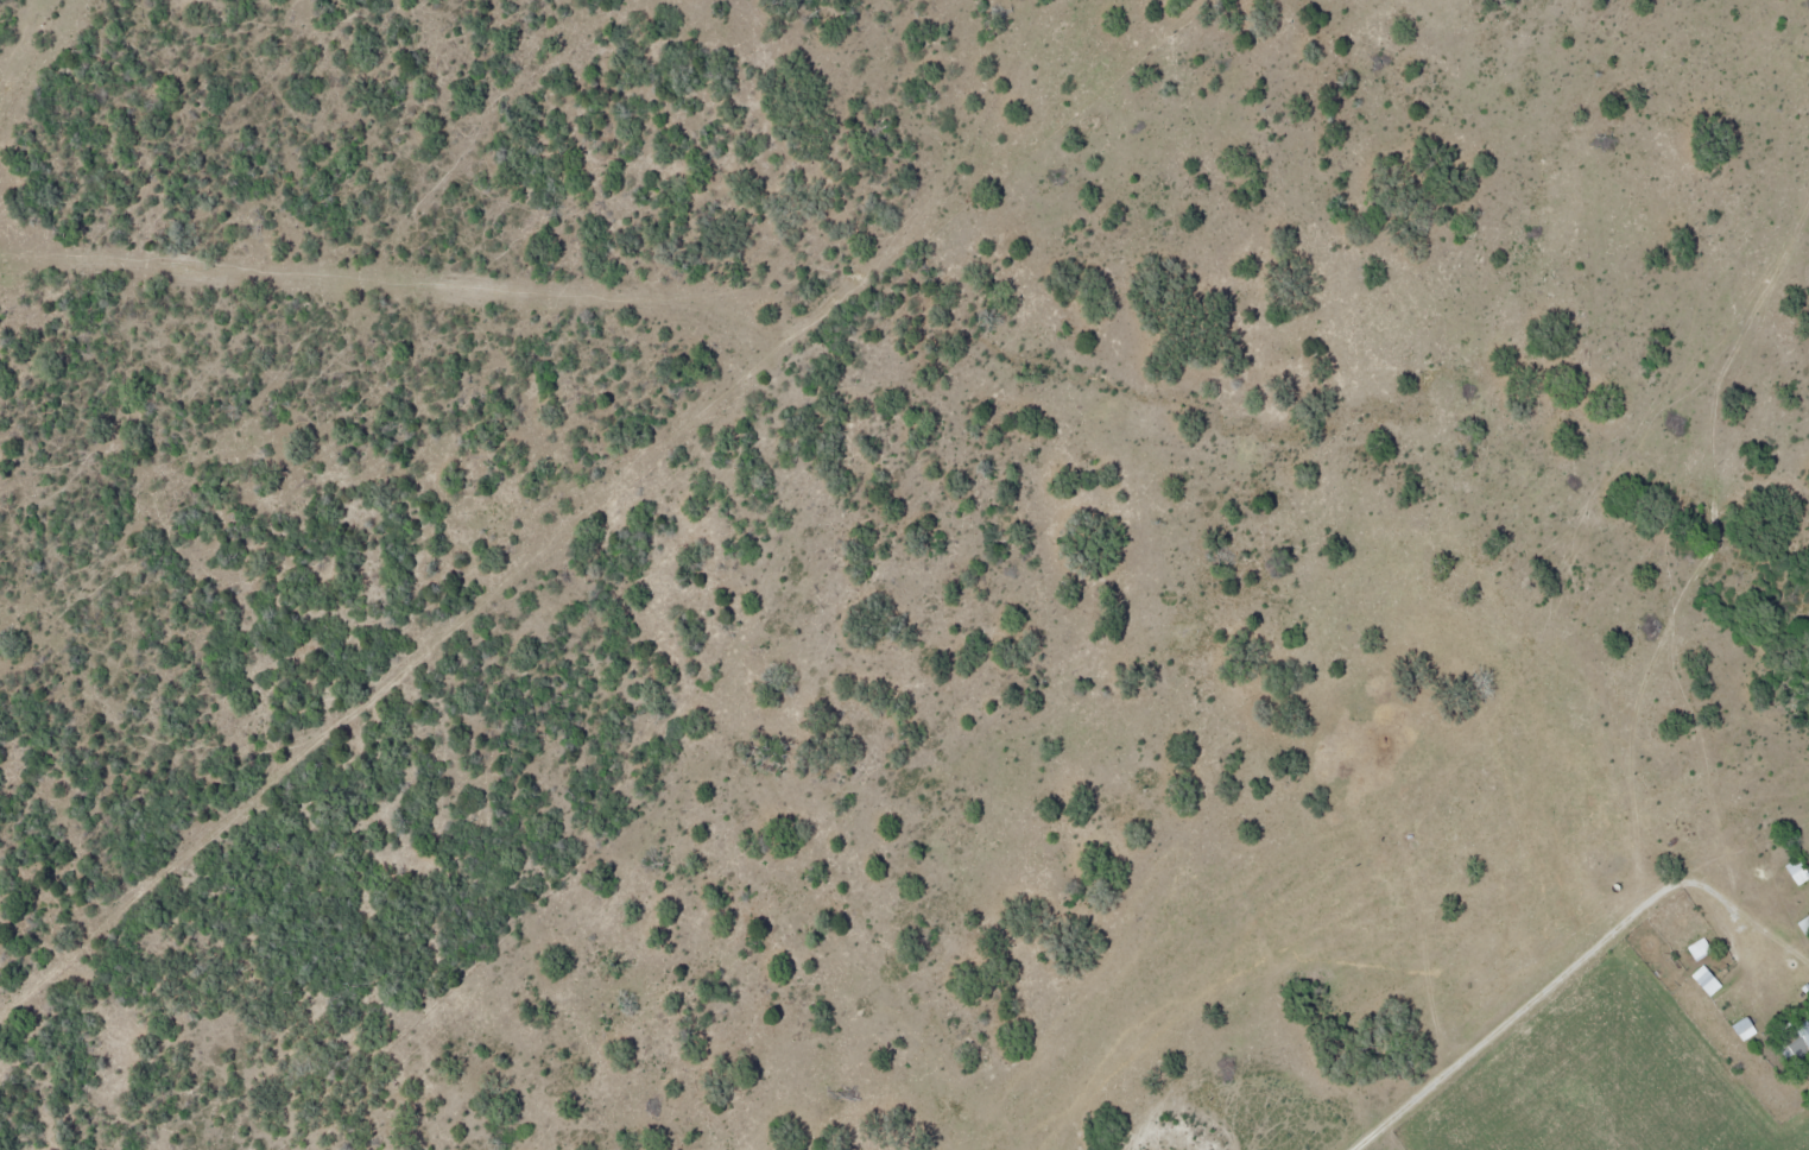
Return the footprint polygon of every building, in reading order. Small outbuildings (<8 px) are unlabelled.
[(1782,869),(1797,885),(1808,874),(1794,859),(1782,869)] [(1800,932),(1808,927),(1808,913),(1794,922),(1800,932)] [(1695,961),(1709,948),(1698,937),(1684,949),(1695,961)] [(1687,976),(1706,996),(1718,985),(1699,964),(1687,976)] [(1808,1048),(1808,1032),(1798,1019),(1775,1038),(1794,1061),(1808,1048)]
